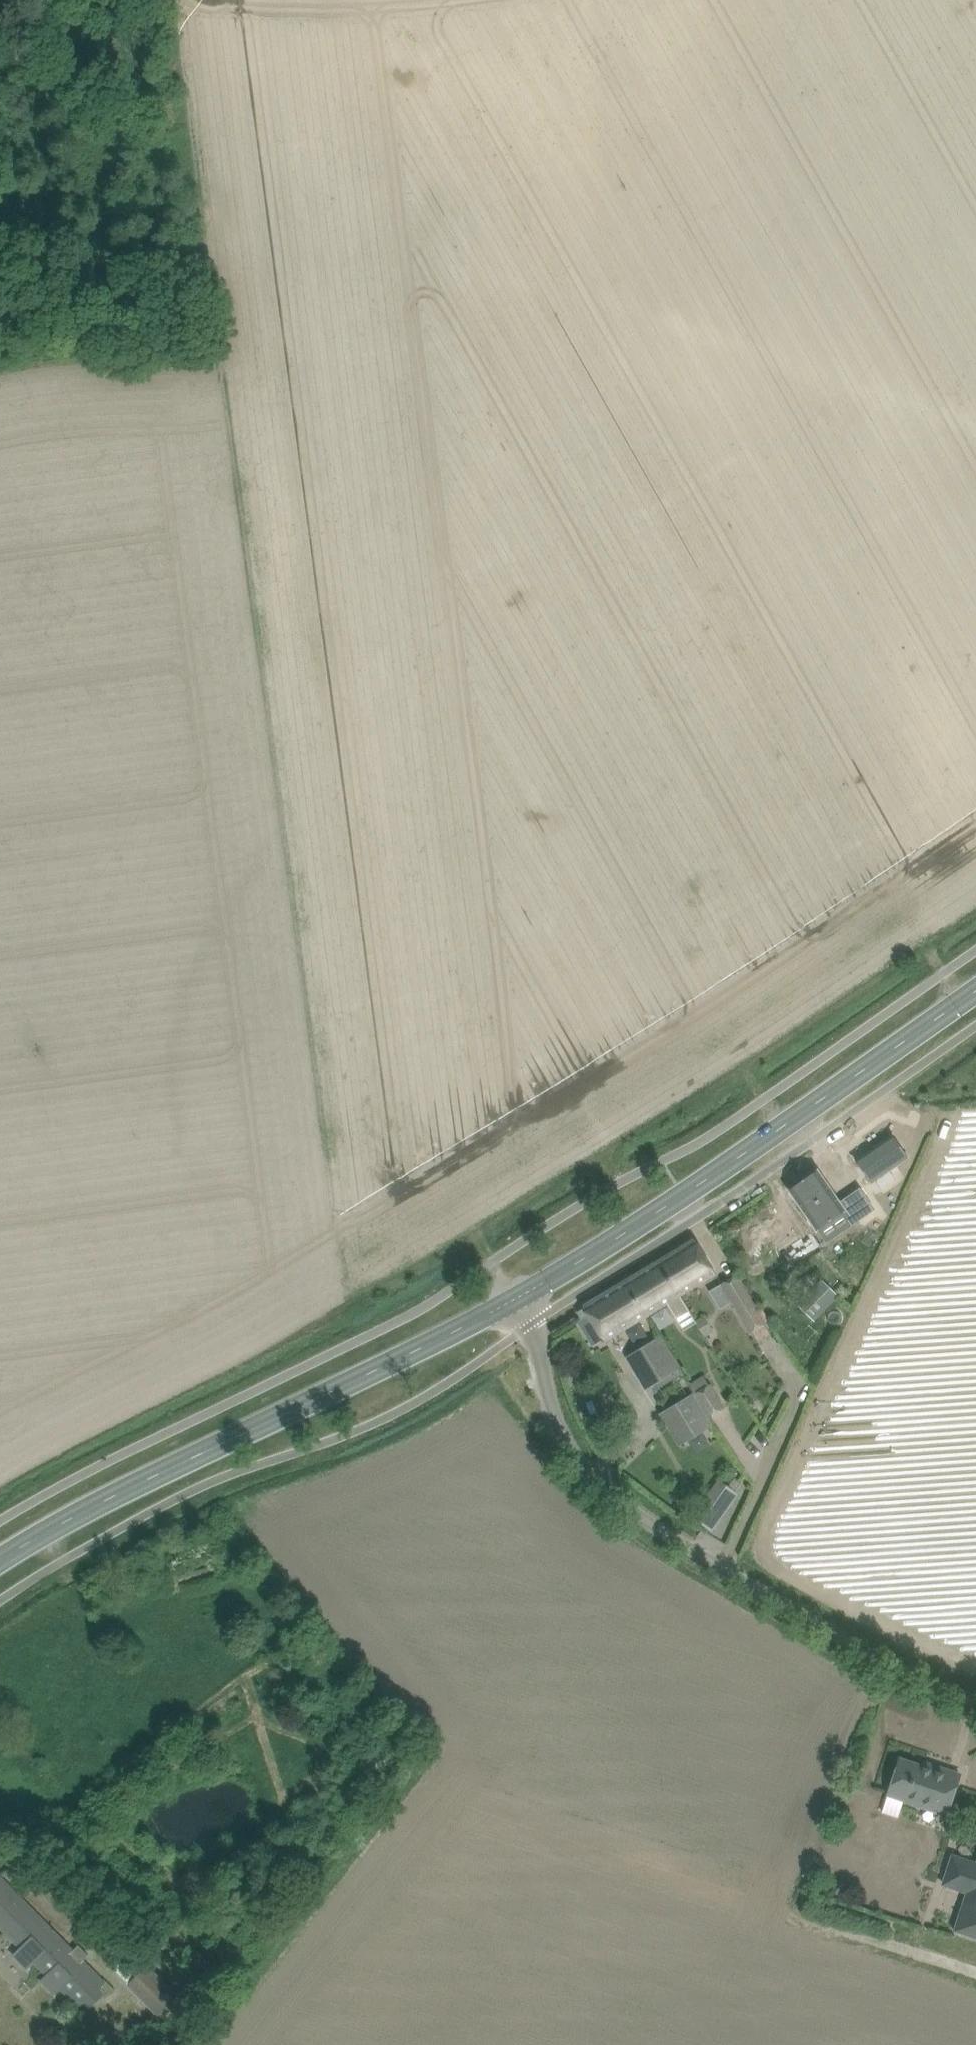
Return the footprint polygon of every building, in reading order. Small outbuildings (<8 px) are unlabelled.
[(891,1135),(855,1159),(870,1182),(906,1157),(891,1135)] [(816,1169),(788,1188),(816,1230),(850,1207),(859,1220),(874,1209),(860,1188),(839,1202),(816,1169)] [(695,1239),(657,1261),(678,1295),(715,1273),(695,1239)] [(657,1261),(625,1281),(647,1315),(666,1303),(673,1316),(686,1308),(678,1295),(657,1261)] [(720,1283),(739,1315),(749,1332),(763,1323),(753,1307),(734,1275),(720,1283)] [(798,1303),(815,1319),(837,1297),(819,1280),(798,1303)] [(647,1315),(625,1281),(583,1306),(584,1307),(588,1315),(578,1321),(592,1344),(602,1338),(604,1341),(622,1330),(647,1315)] [(713,1331),(704,1315),(695,1320),(704,1337),(713,1331)] [(661,1338),(648,1345),(631,1355),(646,1381),(676,1364),(661,1338)] [(688,1384),(693,1393),(708,1418),(725,1408),(710,1382),(708,1384),(703,1375),(688,1384)] [(708,1418),(693,1393),(659,1413),(678,1445),(712,1425),(708,1418)] [(721,1480),(695,1518),(713,1530),(739,1493),(721,1480)] [(948,1810),(953,1793),(960,1774),(932,1765),(931,1769),(899,1758),(888,1791),(882,1811),(898,1816),(903,1800),(921,1806),(922,1802),(948,1810)] [(943,1884),(966,1892),(954,1930),(975,1937),(975,1862),(953,1854),(943,1884)] [(19,1947),(13,1954),(28,1968),(34,1962),(46,1974),(40,1980),(53,1994),(60,1988),(78,2007),(104,1981),(84,1960),(89,1954),(79,1944),(73,1949),(11,1886),(0,1875),(0,1928),(19,1947)] [(160,2019),(165,2014),(174,2022),(187,2009),(179,2001),(182,1998),(147,1964),(126,1985),(160,2019)]
